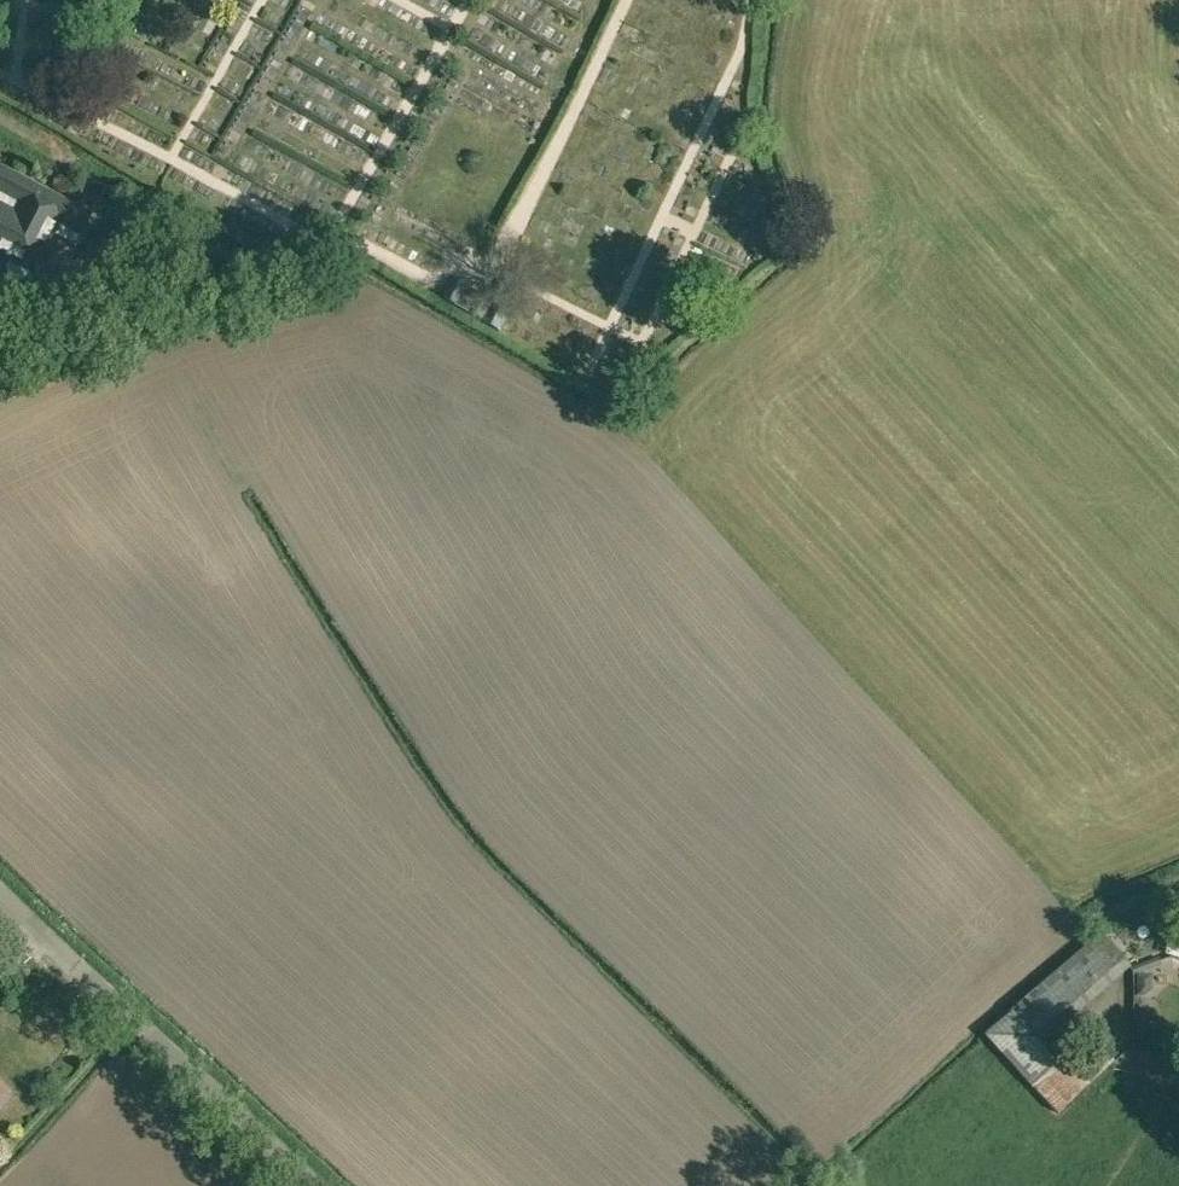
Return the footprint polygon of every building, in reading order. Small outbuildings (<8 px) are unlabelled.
[(54,237),(61,225),(80,235),(91,215),(0,167),(0,193),(8,197),(0,212),(0,256),(6,259),(5,260),(10,262),(8,267),(8,273),(11,278),(17,281),(23,280),(28,277),(30,272),(35,275),(54,237)] [(107,194),(106,193),(86,183),(81,193),(101,204),(107,194)] [(1164,922),(1155,954),(1178,960),(1178,926),(1164,922)] [(984,1033),(1031,1087),(1056,1114),(1115,1062),(1097,1042),(1069,1067),(1047,1042),(1057,1033),(1069,1023),(1133,966),(1101,933),(984,1033)] [(1137,975),(1137,999),(1146,999),(1154,991),(1154,975),(1137,975)] [(1136,1026),(1136,1043),(1153,1043),(1153,1032),(1146,1026),(1136,1026)] [(11,1094),(0,1084),(0,1105),(11,1094)]
